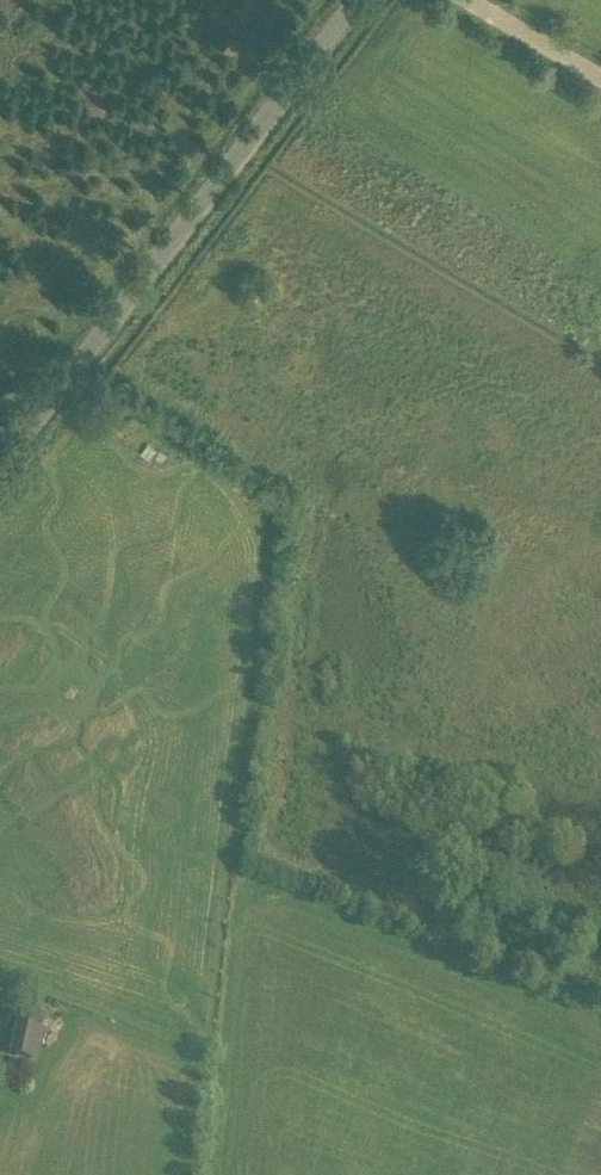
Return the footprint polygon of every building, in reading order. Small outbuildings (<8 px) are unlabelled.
[(43,1029),(46,1014),(26,1010),(23,1025),(16,1023),(9,1056),(38,1062),(45,1029),(43,1029)]
